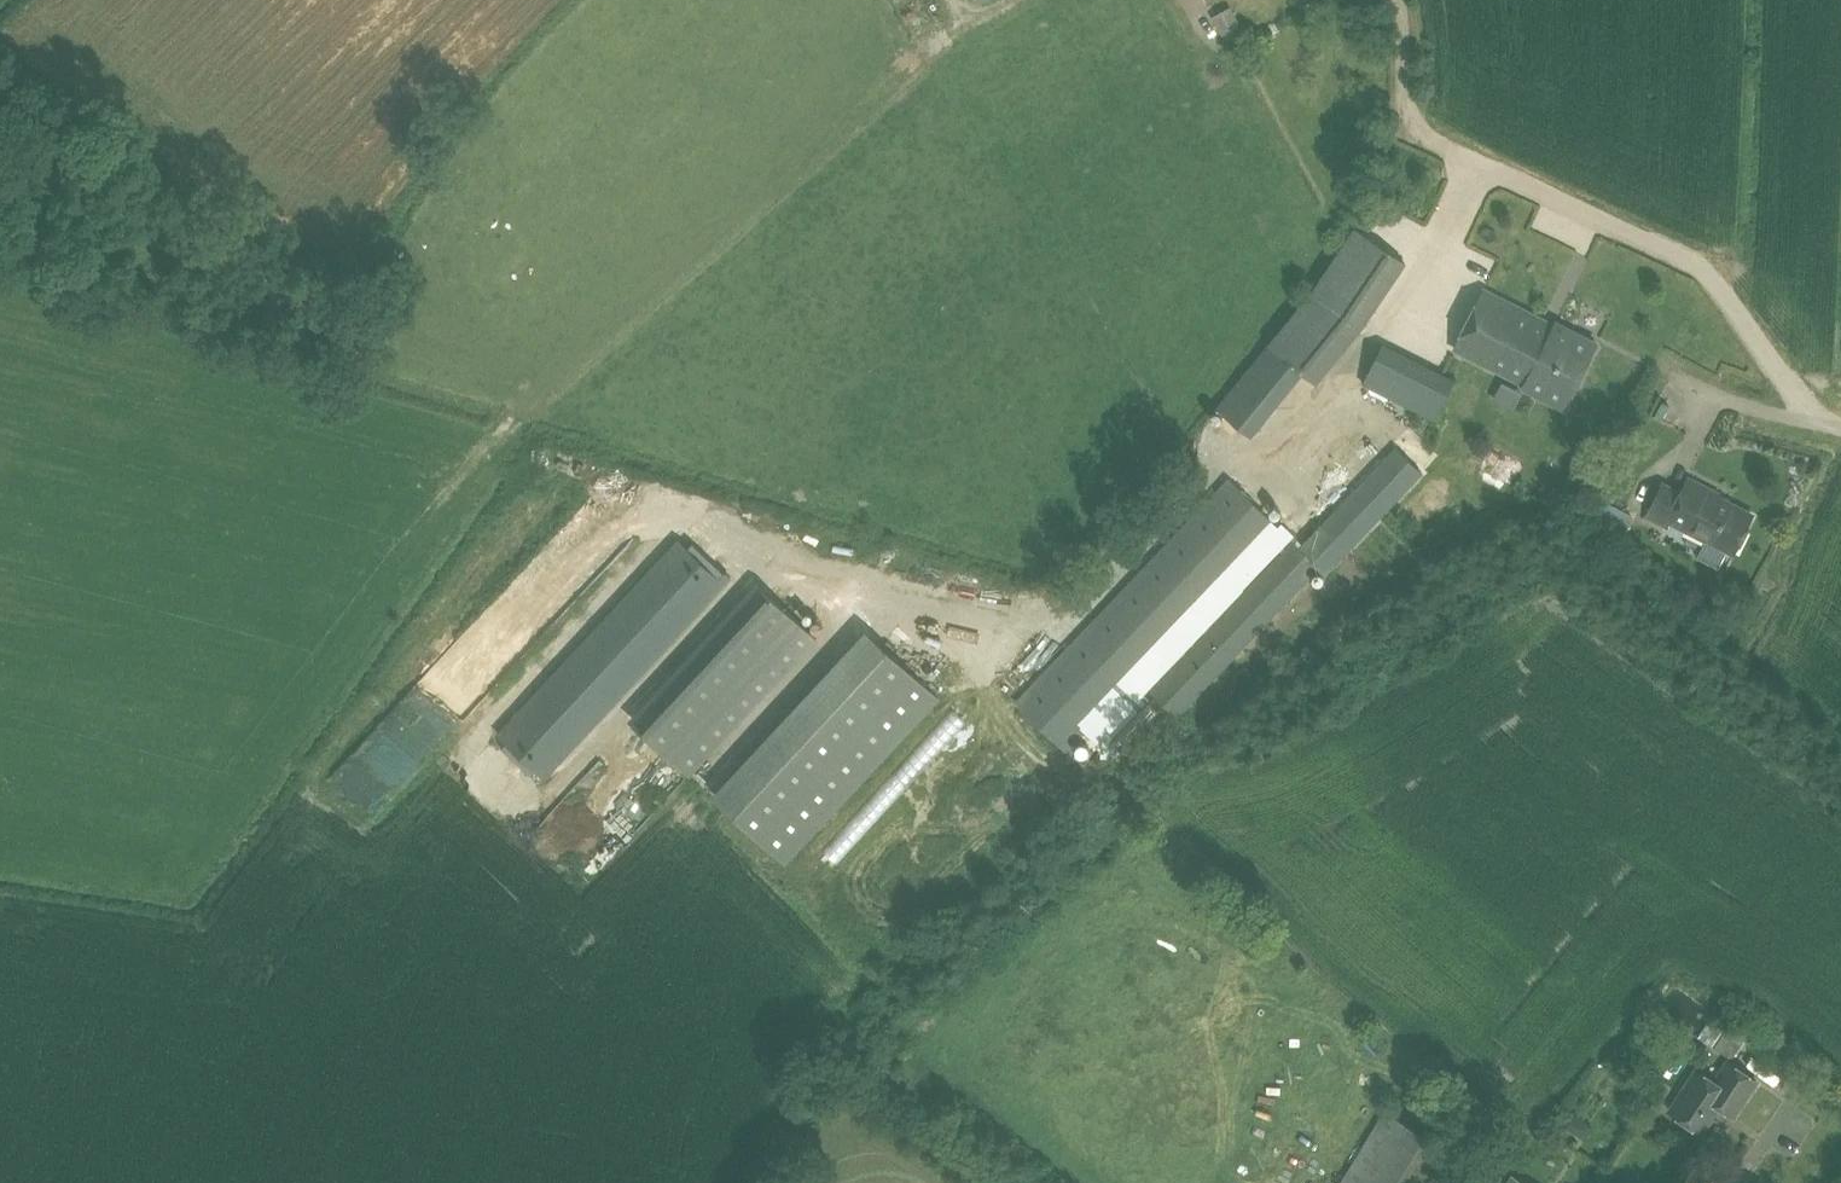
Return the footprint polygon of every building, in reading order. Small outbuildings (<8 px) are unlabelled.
[(1231,5),(1213,15),(1231,48),(1249,39),(1231,5)] [(1404,261),(1354,227),(1314,287),(1215,406),(1251,437),(1304,373),(1316,383),(1358,332),(1363,325),(1378,303),(1392,282),(1390,281),(1404,261)] [(1555,325),(1485,289),(1454,347),(1524,384),(1523,387),(1563,408),(1597,343),(1556,322),(1555,325)] [(1434,420),(1455,378),(1383,342),(1362,383),(1434,420)] [(1326,575),(1425,473),(1396,445),(1299,546),(1292,539),(1150,688),(1178,716),(1319,569),(1326,575)] [(1486,472),(1512,488),(1523,471),(1496,455),(1486,472)] [(1067,751),(1281,527),(1228,477),(1015,701),(1067,751)] [(1660,486),(1644,517),(1664,527),(1665,524),(1704,543),(1696,560),(1717,571),(1726,554),(1730,556),(1750,517),(1714,498),(1716,495),(1687,480),(1679,495),(1660,486)] [(1601,500),(1589,523),(1622,540),(1634,516),(1601,500)] [(546,778),(728,583),(678,538),(497,734),(546,778)] [(687,772),(814,636),(766,590),(639,727),(687,772)] [(941,698),(865,630),(709,796),(785,864),(941,698)] [(1721,1039),(1716,1047),(1733,1058),(1738,1051),(1721,1039)] [(1670,1110),(1702,1131),(1720,1105),(1734,1115),(1757,1080),(1728,1061),(1714,1081),(1697,1070),(1670,1110)] [(1385,1109),(1339,1182),(1428,1182),(1449,1149),(1385,1109)] [(1512,1175),(1507,1182),(1526,1182),(1512,1175)]
